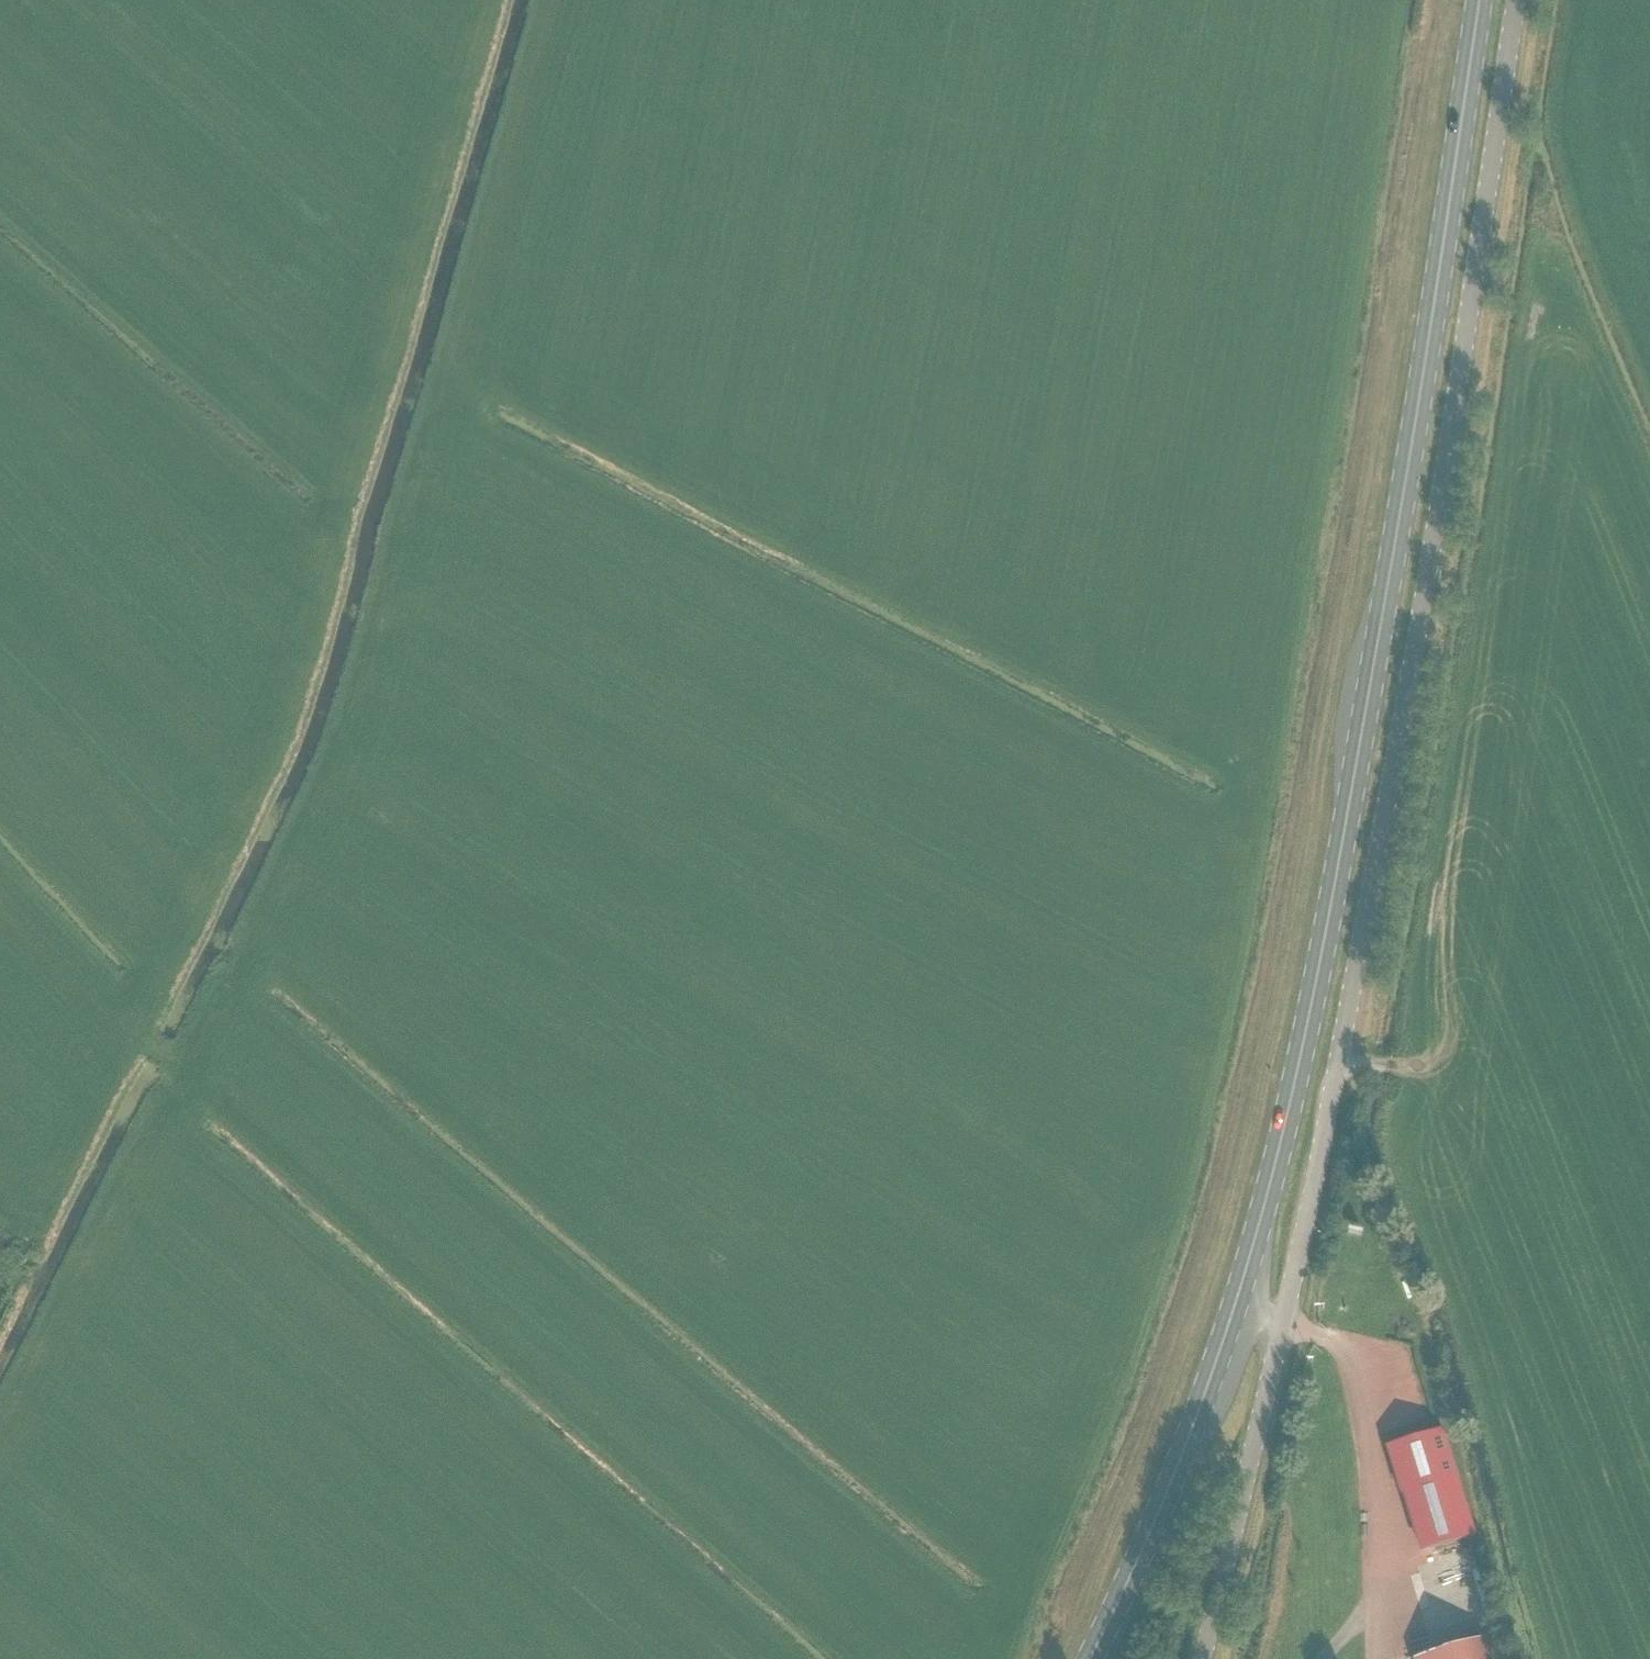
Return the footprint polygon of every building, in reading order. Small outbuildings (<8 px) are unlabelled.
[(1390,1446),(1424,1551),(1474,1534),(1440,1430),(1390,1446)] [(1484,1638),(1414,1658),(1490,1658),(1484,1638)]
